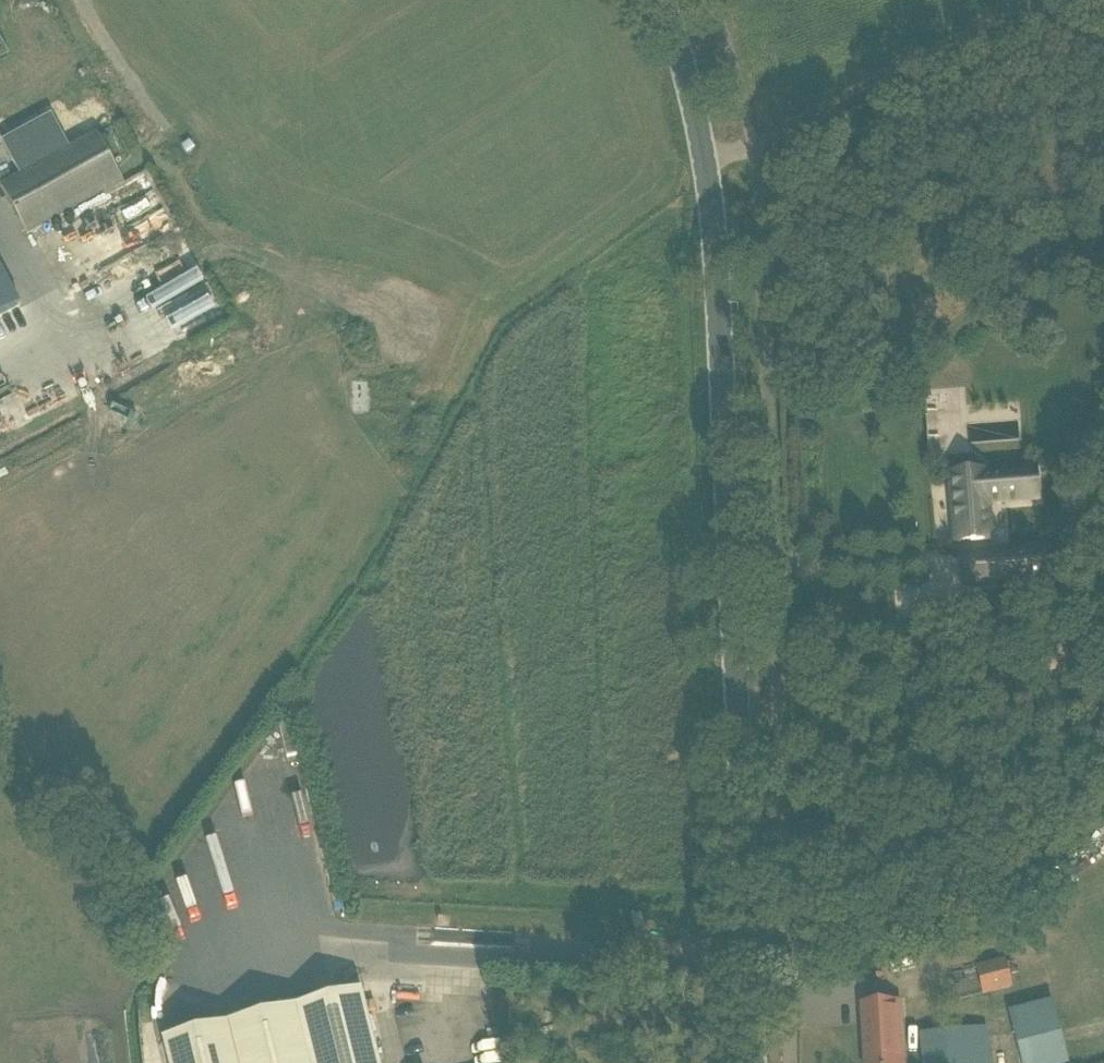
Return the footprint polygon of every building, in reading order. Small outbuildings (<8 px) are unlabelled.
[(3,143),(21,176),(69,150),(51,117),(3,143)] [(14,180),(0,187),(27,237),(124,184),(97,135),(69,150),(21,176),(14,180)] [(17,307),(0,277),(0,316),(17,307)] [(949,454),(947,394),(922,395),(924,455),(949,454)] [(962,408),(964,430),(991,428),(989,406),(962,408)] [(953,477),(952,477),(955,510),(956,532),(957,544),(959,543),(963,543),(990,541),(990,540),(990,539),(987,506),(987,504),(1036,500),(1037,500),(1035,472),(985,476),(985,474),(974,475),(960,476),(959,476),(953,477)] [(1041,550),(989,554),(991,585),(1044,581),(1041,550)] [(978,996),(1009,991),(1004,961),(973,966),(978,996)] [(162,1039),(168,1062),(380,1062),(363,991),(162,1039)] [(865,1062),(898,1062),(897,1048),(903,1047),(900,1004),(862,1006),(865,1062)] [(1009,1009),(1012,1040),(1049,1036),(1046,1005),(1009,1009)] [(923,1035),(926,1062),(969,1062),(965,1030),(923,1035)]
